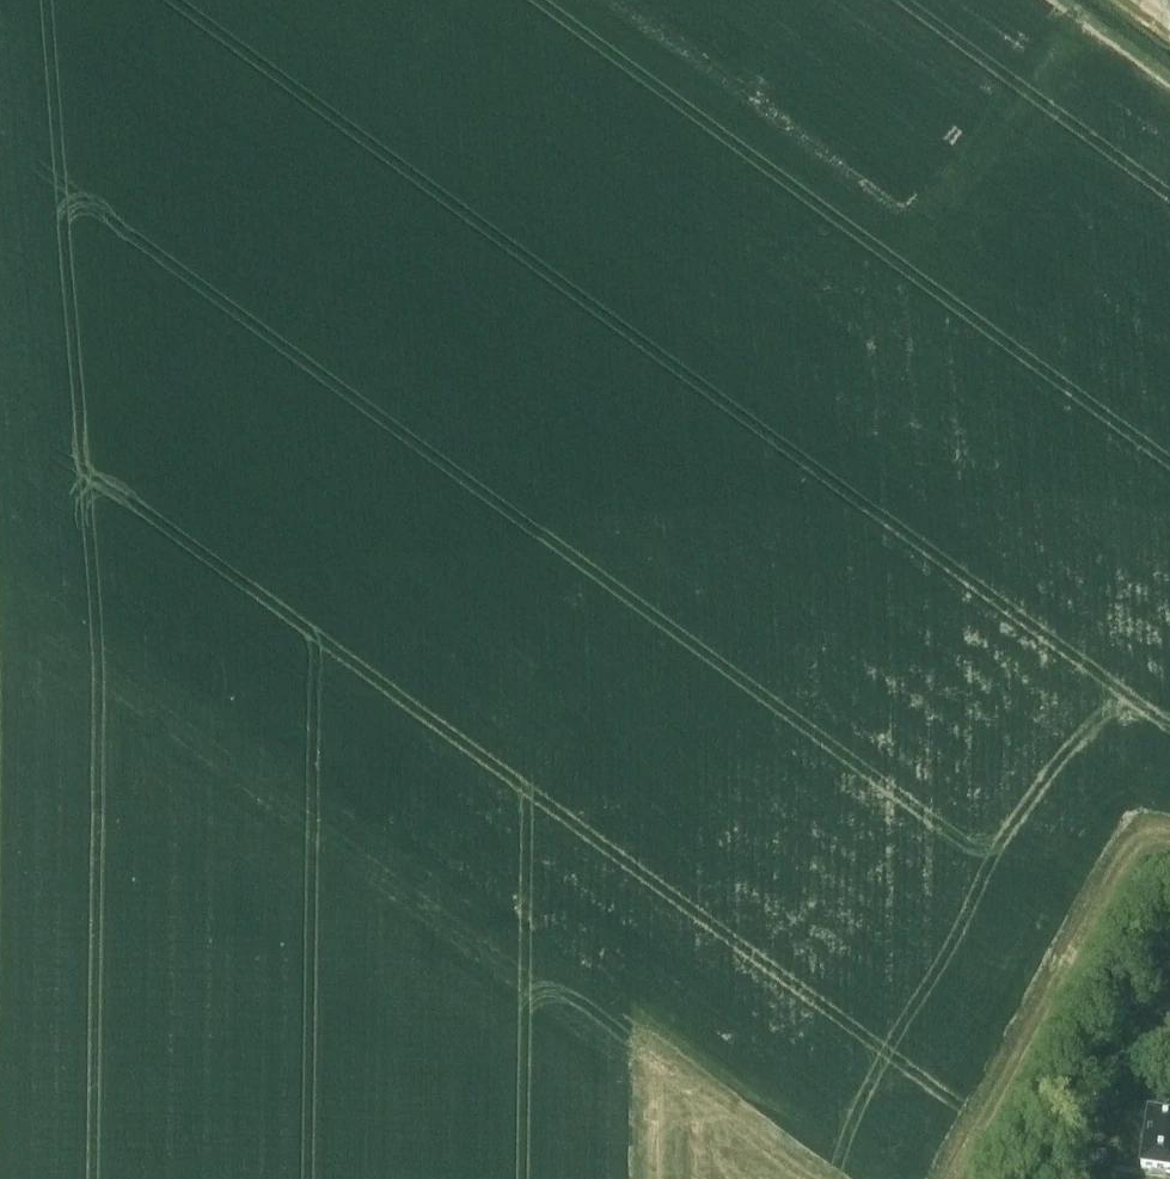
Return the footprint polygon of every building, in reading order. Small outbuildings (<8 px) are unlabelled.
[(1149,1114),(1142,1168),(1169,1172),(1169,1117),(1149,1114)]
